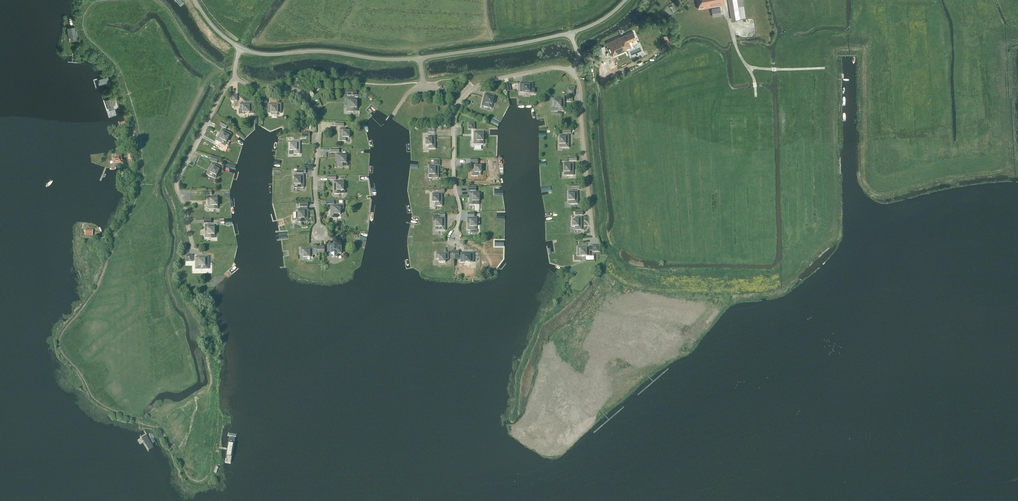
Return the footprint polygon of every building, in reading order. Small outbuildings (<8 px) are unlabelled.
[(698,9),(725,5),(724,0),(697,0),(698,9)] [(732,19),(740,18),(737,0),(729,0),(732,19)] [(713,17),(722,15),(720,7),(712,8),(713,17)] [(76,38),(75,31),(76,31),(75,26),(67,28),(69,35),(70,35),(71,39),(76,38)] [(621,36),(606,43),(612,56),(627,50),(626,48),(631,46),(629,42),(637,39),(634,32),(622,37),(621,36)] [(608,70),(616,68),(615,58),(606,60),(608,70)] [(108,75),(92,79),(96,89),(112,86),(108,75)] [(532,93),(532,89),(532,83),(520,83),(520,92),(532,93)] [(485,94),(482,106),(491,108),(494,96),(485,94)] [(109,110),(114,108),(113,105),(115,104),(113,98),(106,100),(109,110)] [(357,109),(357,102),(357,99),(347,99),(347,112),(353,112),(353,109),(357,109)] [(552,111),(555,111),(564,111),(564,99),(555,99),(555,108),(552,108),(552,111)] [(240,110),(239,110),(239,114),(243,114),(243,113),(249,113),(249,110),(252,110),(252,104),(240,104),(240,110)] [(271,111),(271,114),(280,114),(281,105),(268,104),(268,110),(271,111)] [(349,138),(349,132),(346,132),(346,129),(340,129),(340,141),(346,141),(346,138),(349,138)] [(226,142),(229,137),(230,134),(222,130),(216,141),(222,144),(223,141),(226,142)] [(483,145),(483,142),(483,132),(474,132),(474,145),(483,145)] [(435,149),(435,142),(435,136),(428,136),(428,140),(425,140),(426,146),(429,146),(429,149),(435,149)] [(559,139),(559,145),(562,145),(562,148),(568,148),(568,136),(562,136),(562,139),(559,139)] [(300,154),(299,142),(290,142),(290,145),(290,151),(293,151),(293,154),(300,154)] [(337,167),(343,167),(343,164),(346,164),(346,154),(337,154),(337,167)] [(429,178),(438,178),(438,166),(440,166),(440,160),(433,160),(433,166),(432,166),(432,169),(429,169),(429,178)] [(573,176),(573,163),(564,163),(564,173),(567,173),(567,176),(573,176)] [(216,169),(217,166),(212,164),(206,175),(212,178),(213,175),(216,176),(219,171),(216,169)] [(481,173),(481,167),(478,167),(478,164),(472,164),(472,176),(478,176),(478,173),(481,173)] [(294,188),(303,188),(303,176),(294,176),(294,188)] [(343,194),(343,182),(334,182),(334,194),(343,194)] [(568,195),(568,201),(571,201),(571,204),(577,204),(577,192),(571,192),(571,195),(568,195)] [(479,202),(479,196),(476,196),(476,193),(469,193),(469,205),(476,205),(476,202),(479,202)] [(435,197),(432,197),(432,203),(435,203),(435,206),(442,206),(442,194),(435,194),(435,197)] [(214,206),(217,206),(217,197),(208,197),(208,210),(214,210),(214,206)] [(340,215),(340,209),(343,209),(343,206),(331,206),(331,218),(337,218),(337,215),(340,215)] [(301,213),(298,213),(298,219),(301,219),(301,222),(307,222),(307,210),(301,210),(301,213)] [(434,217),(434,221),(436,221),(436,228),(436,231),(439,231),(445,231),(445,218),(439,218),(439,217),(434,217)] [(467,231),(477,230),(476,218),(475,218),(468,218),(467,218),(467,231)] [(581,230),(581,218),(575,218),(575,221),(572,221),(572,227),(575,227),(575,230),(581,230)] [(205,238),(211,238),(211,235),(214,235),(214,225),(205,225),(205,238)] [(338,247),(334,244),(327,244),(328,255),(331,255),(331,257),(333,257),(335,259),(336,257),(338,257),(338,254),(341,254),(341,247),(338,247)] [(589,247),(577,247),(577,253),(580,253),(580,257),(586,256),(586,253),(589,253),(589,251),(592,251),(592,246),(589,246),(589,247)] [(300,249),(300,255),(303,255),(303,258),(310,258),(313,258),(313,256),(313,255),(317,255),(317,254),(317,249),(313,249),(300,249)] [(445,263),(445,260),(448,260),(448,253),(436,253),(436,260),(439,260),(439,263),(445,263)] [(473,260),(473,253),(461,253),(461,260),(464,260),(464,263),(470,263),(470,260),(473,260)] [(208,257),(195,257),(196,266),(199,266),(202,266),(202,269),(208,269),(208,257)]
